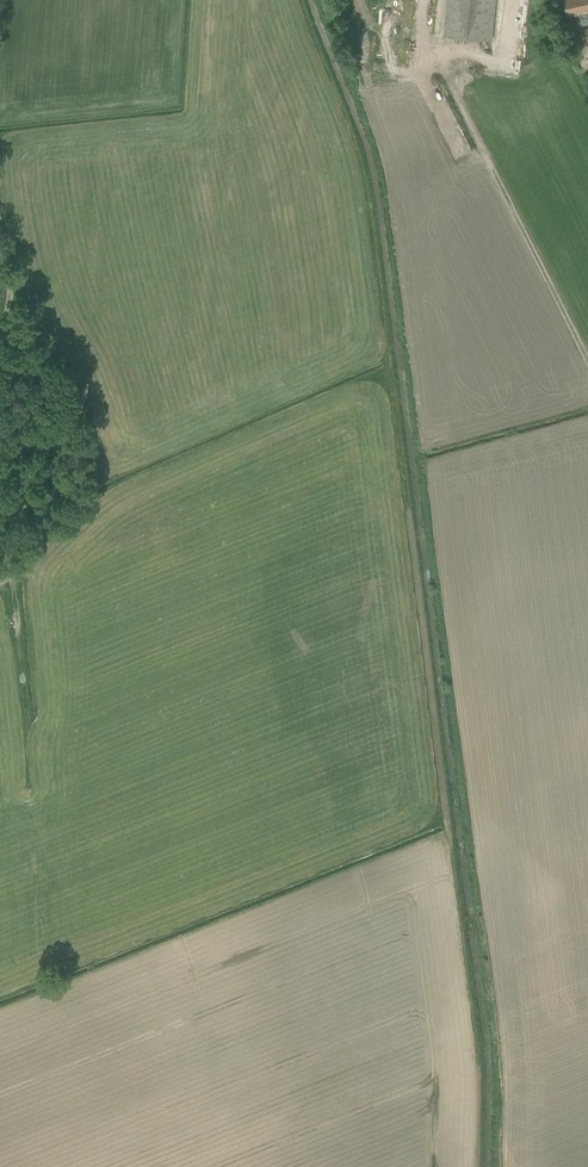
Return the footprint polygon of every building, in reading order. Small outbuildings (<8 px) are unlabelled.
[(444,35),(491,40),(495,0),(447,0),(444,35)] [(567,15),(575,13),(578,25),(587,23),(587,0),(564,0),(567,15)]
